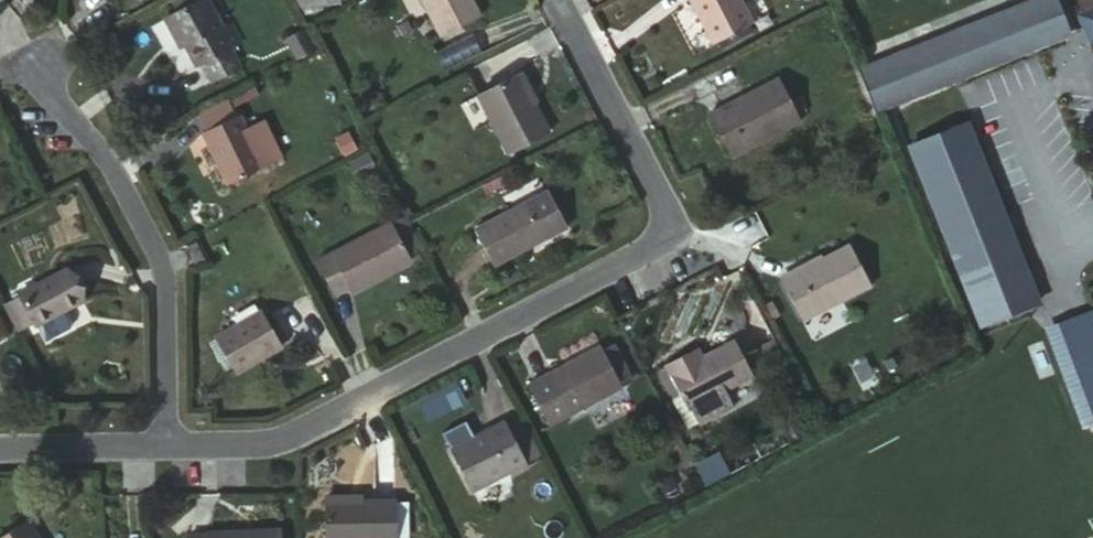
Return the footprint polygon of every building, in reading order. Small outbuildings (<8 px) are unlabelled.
[(475,0),(423,0),(441,38),(483,19),(475,0)] [(693,13),(709,44),(748,26),(736,0),(687,0),(693,13)] [(867,107),(1065,40),(1051,0),(1040,0),(849,63),(867,107)] [(224,33),(207,4),(165,25),(175,50),(180,49),(190,68),(196,66),(207,88),(234,73),(227,53),(240,45),(232,28),(224,33)] [(523,77),(481,97),(510,159),(555,141),(523,77)] [(778,81),(709,116),(729,161),(802,125),(778,81)] [(240,117),(234,102),(201,118),(207,132),(240,117)] [(206,133),(231,185),(284,163),(268,125),(250,132),(243,116),(240,117),(206,133)] [(978,331),(1034,310),(962,128),(906,152),(978,331)] [(478,231),(497,264),(529,248),(524,238),(540,228),(526,202),(478,231)] [(353,294),(354,301),(388,285),(386,278),(412,264),(394,231),(321,264),(337,304),(353,294)] [(798,321),(872,289),(854,246),(778,277),(798,321)] [(195,285),(202,282),(195,266),(187,270),(195,285)] [(69,275),(22,301),(36,325),(38,329),(84,305),(69,275)] [(22,301),(9,309),(21,334),(36,325),(22,301)] [(1090,313),(1051,330),(1090,430),(1092,429),(1092,321),(1090,313)] [(238,378),(283,355),(263,317),(219,344),(238,378)] [(750,384),(732,342),(687,366),(683,360),(662,368),(685,415),(750,384)] [(589,362),(538,385),(555,427),(607,403),(589,362)] [(450,386),(419,401),(427,418),(458,403),(450,386)] [(497,437),(494,431),(455,449),(477,493),(536,464),(515,427),(497,437)] [(372,504),(329,504),(329,537),(397,537),(394,504),(372,504)] [(32,523),(5,537),(40,537),(32,523)]
